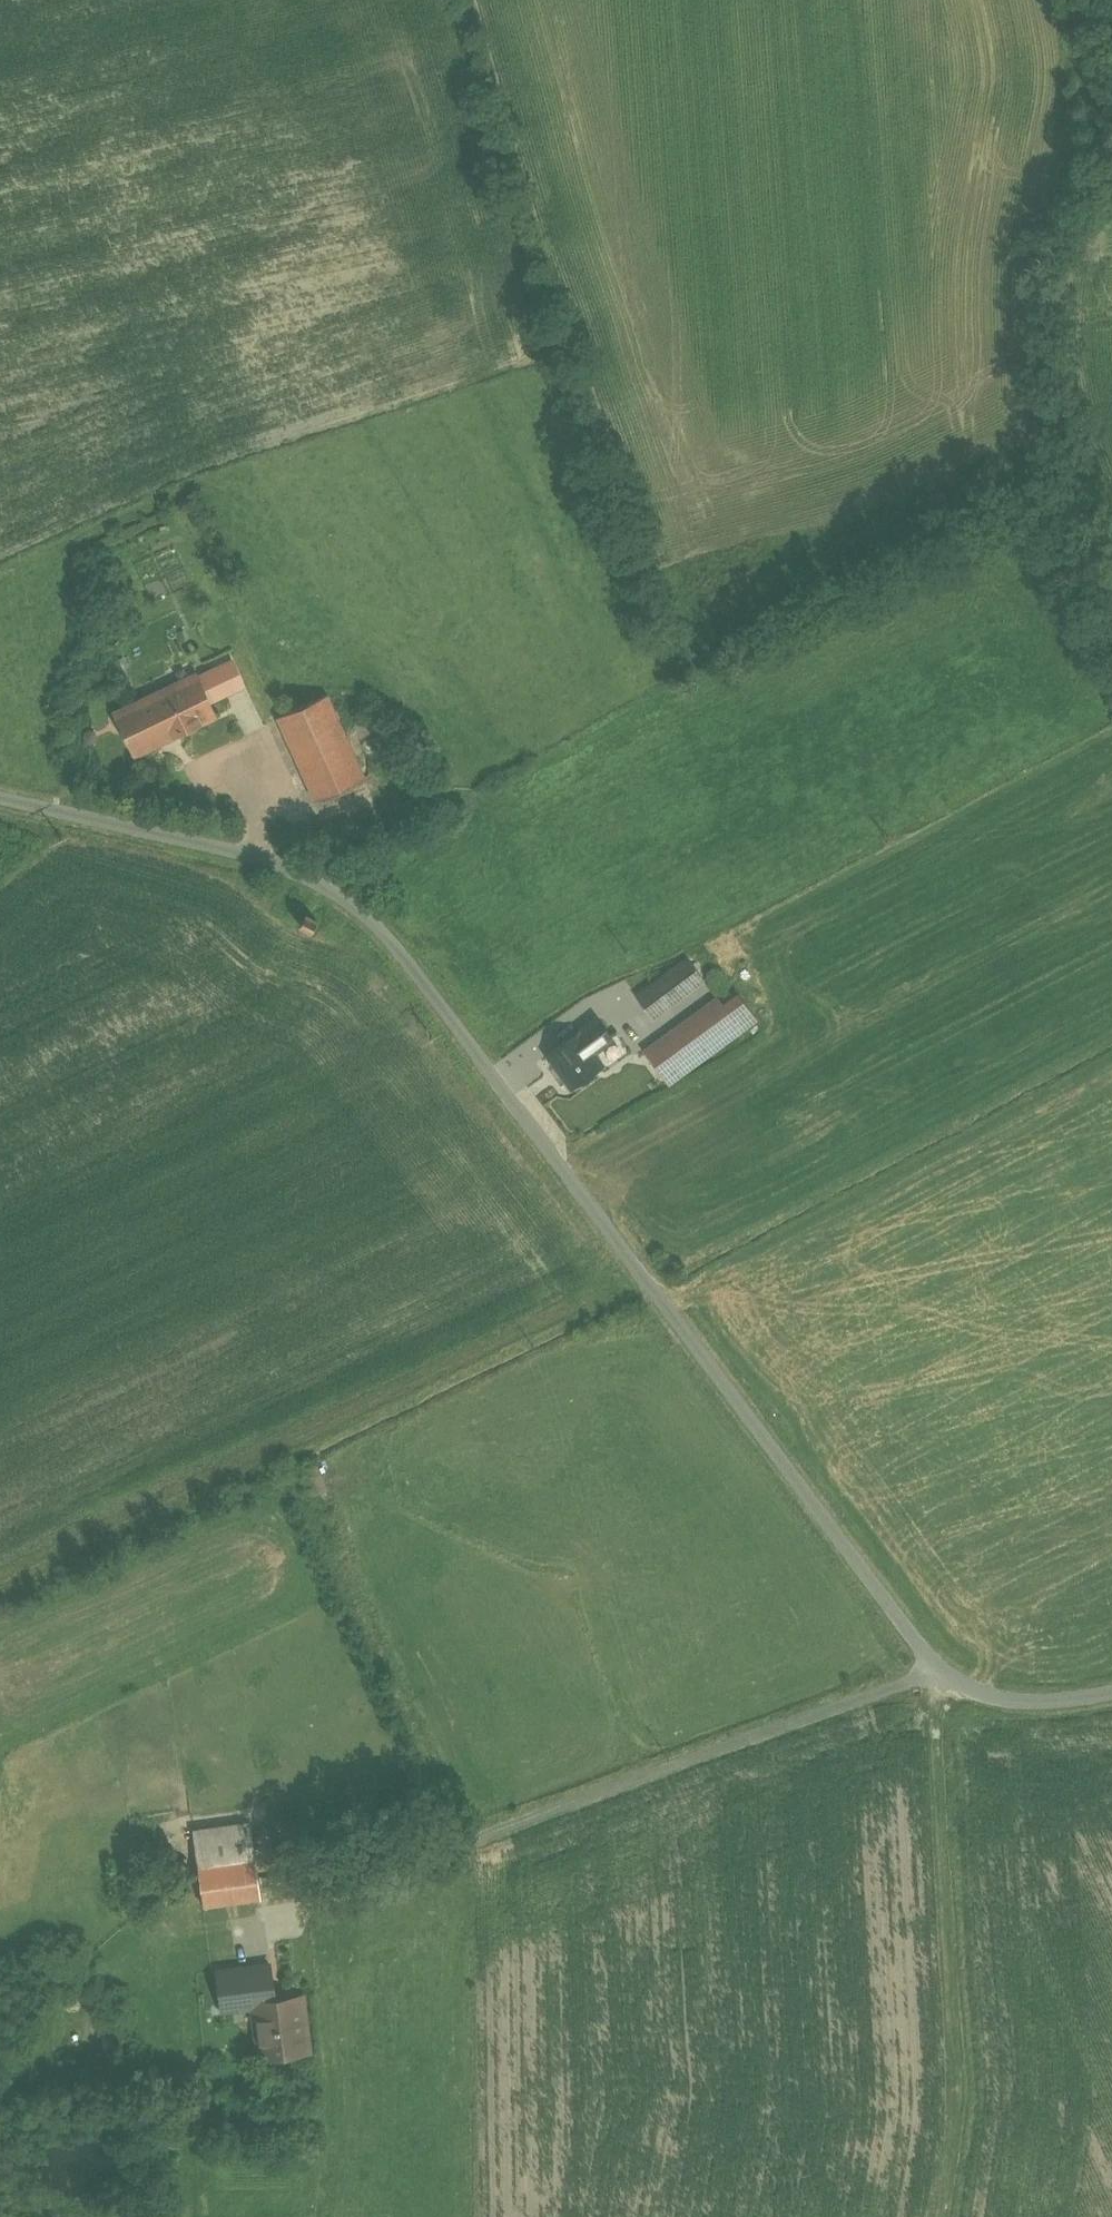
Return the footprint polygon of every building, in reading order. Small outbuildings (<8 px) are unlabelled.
[(235,657),(196,675),(209,703),(248,684),(235,657)] [(196,675),(139,703),(138,701),(116,711),(136,753),(215,716),(209,703),(196,675)] [(328,693),(280,716),(319,799),(367,776),(328,693)] [(304,919),(301,924),(312,930),(315,925),(318,919),(307,913),(304,919)] [(688,957),(615,1010),(627,1027),(631,1032),(704,979),(688,957)] [(717,996),(644,1050),(669,1083),(755,1020),(736,995),(723,1004),(717,996)] [(615,1010),(613,1007),(598,1018),(613,1037),(627,1027),(615,1010)] [(578,1032),(548,1053),(573,1086),(602,1065),(593,1052),(613,1037),(598,1018),(578,1032)] [(251,1823),(194,1831),(203,1904),(261,1897),(251,1823)] [(265,1932),(213,1939),(222,2009),(253,2005),(260,2057),(309,2051),(302,1994),(274,1998),(265,1932)]
